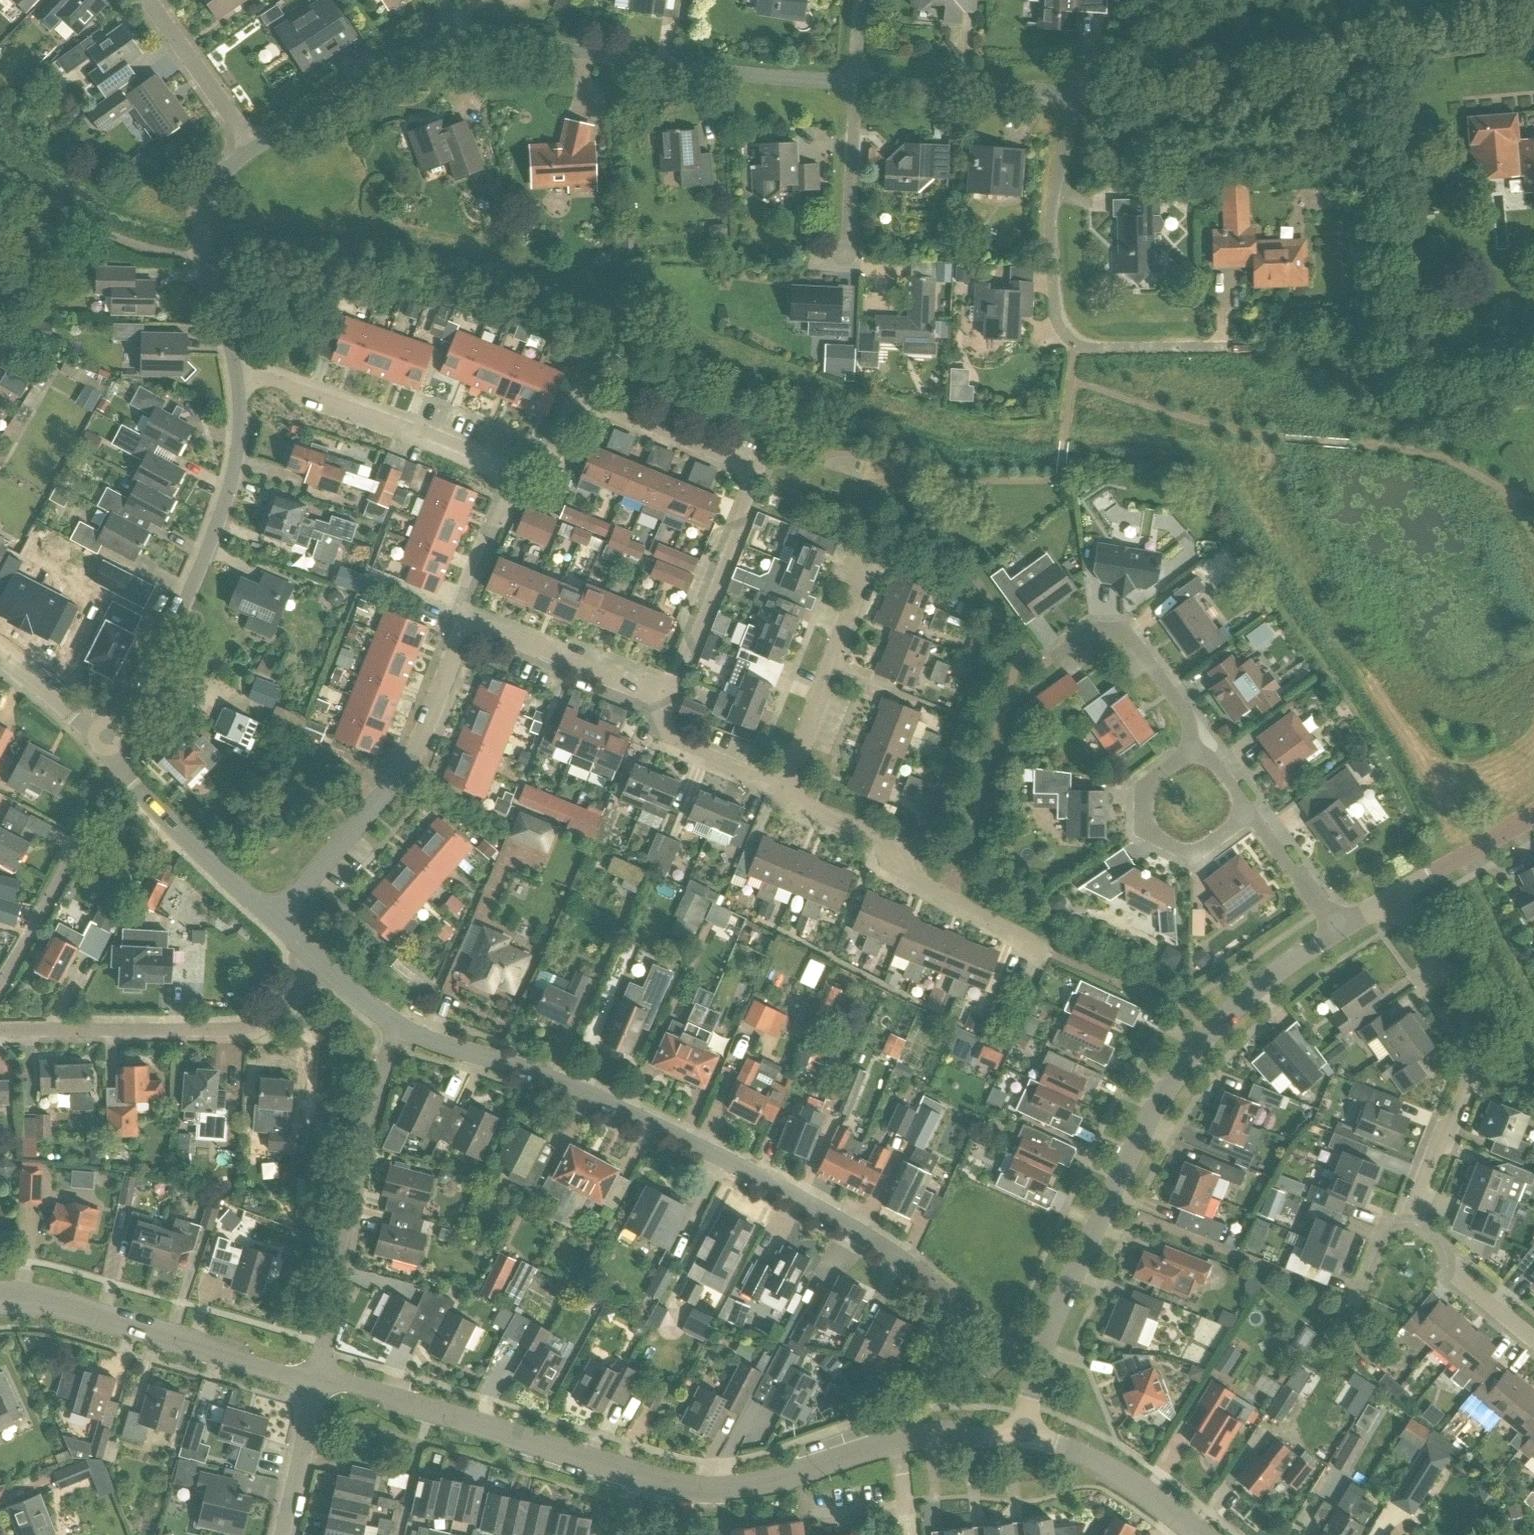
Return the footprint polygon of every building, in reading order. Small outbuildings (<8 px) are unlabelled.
[(34,3),(36,0),(12,0),(26,13),(35,4),(34,3)] [(105,1),(103,0),(64,0),(59,5),(54,0),(43,0),(31,13),(50,32),(61,20),(75,33),(105,1)] [(240,0),(203,0),(215,17),(240,0)] [(351,38),(327,0),(325,0),(279,29),(304,68),(351,38)] [(389,9),(392,7),(398,8),(400,1),(402,0),(383,0),(389,9)] [(552,8),(565,14),(570,3),(565,0),(556,0),(552,8)] [(679,0),(630,0),(629,9),(677,16),(679,0)] [(802,0),(761,0),(760,12),(799,18),(802,0)] [(911,7),(944,9),(943,21),(962,23),(962,12),(974,13),(975,0),(911,0),(911,7)] [(1028,1),(1041,2),(1039,26),(1074,28),(1075,11),(1092,12),(1093,0),(1028,0),(1028,1)] [(104,97),(120,85),(135,74),(127,63),(140,54),(121,27),(89,50),(100,65),(88,74),(104,97)] [(81,43),(56,60),(67,74),(91,57),(87,51),(89,50),(97,44),(91,36),(81,43)] [(155,75),(127,95),(120,85),(104,97),(105,98),(86,112),(100,132),(135,106),(148,123),(158,136),(177,123),(179,126),(189,119),(176,101),(175,102),(155,75)] [(1515,114),(1468,118),(1470,144),(1469,144),(1472,181),(1522,176),(1524,192),(1533,191),(1533,138),(1517,140),(1515,114)] [(589,143),(594,125),(564,118),(558,145),(530,147),(532,186),(569,184),(569,190),(596,189),(593,143),(589,143)] [(484,170),(466,119),(446,127),(443,119),(408,132),(422,171),(447,162),(454,181),(484,170)] [(700,153),(698,129),(678,130),(678,129),(657,131),(660,172),(680,171),(681,187),(712,184),(710,153),(700,153)] [(796,164),(795,142),(760,143),(761,164),(750,165),(752,194),(768,204),(770,200),(780,192),(780,185),(780,186),(791,185),(791,191),(820,190),(819,163),(796,164)] [(947,179),(948,146),(904,143),(904,158),(899,162),(885,161),(884,190),(917,191),(918,177),(947,179)] [(1017,197),(1020,149),(977,146),(974,194),(1017,197)] [(1249,215),(1249,184),(1221,185),(1222,216),(1230,216),(1230,232),(1212,233),(1213,265),(1253,263),(1254,285),(1307,283),(1305,241),(1254,244),(1254,231),(1243,231),(1242,215),(1249,215)] [(1164,200),(1182,199),(1196,199),(1196,189),(1164,189),(1164,200)] [(804,206),(820,205),(819,195),(804,196),(804,206)] [(1153,232),(1153,217),(1159,216),(1158,199),(1129,200),(1130,216),(1118,217),(1118,253),(1112,253),(1112,270),(1160,269),(1159,232),(1153,232)] [(610,263),(610,257),(610,253),(599,252),(599,254),(599,263),(610,263)] [(154,314),(155,282),(135,282),(135,267),(96,266),(95,295),(111,295),(111,313),(154,314)] [(957,266),(956,280),(968,281),(969,267),(957,266)] [(1031,309),(1032,282),(1033,269),(1011,268),(1010,281),(1010,291),(987,290),(987,284),(976,283),(974,306),(970,306),(969,321),(985,321),(985,336),(1018,338),(1019,320),(1019,308),(1031,309)] [(933,344),(934,320),(935,318),(932,318),(934,277),(908,276),(906,307),(908,307),(908,318),(875,317),(874,320),(873,341),(902,343),(902,355),(936,357),(936,344),(933,344)] [(792,287),(791,320),(817,321),(816,336),(821,336),(852,337),(853,309),(840,308),(840,289),(832,288),(792,287)] [(416,320),(422,303),(410,299),(404,316),(416,320)] [(332,312),(323,339),(337,344),(331,360),(353,367),(368,324),(363,323),(346,317),(332,312)] [(28,319),(26,335),(53,337),(54,321),(28,319)] [(461,381),(478,339),(457,330),(459,325),(448,321),(440,340),(451,344),(440,373),(461,381)] [(940,322),(939,336),(947,337),(948,322),(940,322)] [(114,339),(128,339),(128,323),(114,323),(114,339)] [(389,332),(368,324),(353,367),(375,374),(389,332)] [(518,326),(514,337),(525,341),(529,330),(518,326)] [(389,332),(375,374),(394,382),(409,339),(389,332)] [(185,381),(196,370),(185,359),(186,334),(142,333),(142,374),(178,375),(185,381)] [(409,339),(394,382),(418,390),(433,347),(409,339)] [(483,390),(500,348),(478,339),(461,381),(483,390)] [(854,381),(856,345),(835,344),(834,371),(845,371),(844,381),(854,381)] [(504,398),(521,356),(500,348),(483,390),(504,398)] [(861,351),(860,365),(877,366),(878,352),(861,351)] [(525,407),(542,365),(521,356),(504,398),(525,407)] [(91,412),(102,393),(110,377),(67,359),(60,371),(85,385),(75,403),(91,412)] [(41,372),(33,385),(41,390),(57,365),(48,360),(41,372)] [(547,416),(564,373),(542,365),(525,407),(547,416)] [(973,399),(973,384),(969,384),(969,368),(951,367),(950,398),(973,399)] [(22,393),(28,383),(19,378),(13,388),(22,393)] [(177,455),(192,427),(161,410),(166,400),(139,386),(129,404),(151,416),(141,435),(131,429),(130,432),(158,446),(159,445),(177,455)] [(153,455),(158,446),(130,432),(121,449),(143,460),(133,479),(138,481),(137,483),(173,502),(175,499),(170,497),(184,472),(153,455)] [(312,442),(310,448),(295,443),(294,446),(289,444),(282,464),(287,466),(287,468),(307,474),(304,481),(338,492),(342,481),(370,491),(366,499),(388,508),(396,489),(374,481),(357,475),(360,464),(326,454),(328,447),(312,442)] [(580,477),(576,486),(598,495),(602,486),(604,487),(617,456),(592,446),(580,477)] [(625,496),(638,465),(617,456),(604,487),(625,496)] [(406,460),(401,472),(397,482),(399,482),(409,487),(418,465),(406,460)] [(397,482),(401,472),(381,464),(374,481),(396,489),(399,482),(397,482)] [(642,512),(658,473),(638,465),(625,496),(644,503),(641,511),(642,512)] [(667,513),(680,482),(658,473),(642,512),(663,520),(666,512),(667,513)] [(466,519),(476,493),(434,476),(424,502),(466,519)] [(689,521),(701,491),(680,482),(667,513),(689,521)] [(136,513),(160,526),(173,502),(137,483),(129,499),(107,487),(97,506),(108,512),(107,513),(130,525),(130,523),(133,518),(136,513)] [(64,507),(71,494),(56,486),(49,499),(64,507)] [(397,487),(392,500),(403,505),(409,492),(397,487)] [(707,529),(720,498),(701,491),(689,521),(707,529)] [(267,516),(343,540),(343,539),(351,542),(357,523),(331,515),(329,523),(326,522),(326,524),(303,516),(306,506),(274,495),(267,516)] [(456,543),(466,519),(424,502),(414,526),(456,543)] [(586,529),(592,516),(564,505),(559,518),(576,525),(586,529)] [(532,541),(543,514),(526,507),(514,534),(532,541)] [(148,533),(130,523),(130,525),(107,513),(98,530),(79,521),(70,540),(97,554),(102,544),(133,560),(148,533)] [(546,547),(557,519),(543,514),(532,541),(546,547)] [(334,563),(343,540),(267,516),(261,534),(294,544),(307,548),(310,537),(318,540),(312,558),(333,565),(334,563)] [(606,537),(611,524),(592,516),(586,529),(606,537)] [(790,524),(782,545),(793,549),(788,562),(788,563),(816,573),(825,551),(816,547),(821,537),(790,524)] [(615,525),(607,545),(618,549),(622,538),(629,541),(629,540),(632,532),(615,525)] [(446,568),(456,543),(414,526),(404,551),(446,568)] [(580,544),(585,531),(575,527),(570,540),(580,544)] [(587,546),(592,533),(585,531),(580,544),(587,546)] [(1,558),(7,548),(19,555),(22,549),(20,548),(10,543),(10,542),(2,538),(3,537),(0,536),(0,558),(1,558)] [(629,540),(629,541),(622,538),(618,549),(607,545),(606,544),(601,557),(619,565),(624,553),(625,553),(631,540),(629,540)] [(634,557),(639,544),(631,540),(625,553),(634,557)] [(671,563),(676,550),(658,543),(652,556),(671,563)] [(1144,589),(1156,581),(1160,553),(1097,543),(1093,571),(1101,582),(1109,584),(1121,599),(1136,588),(1144,589)] [(639,544),(634,557),(640,559),(645,546),(639,544)] [(92,571),(100,557),(82,548),(75,563),(92,571)] [(693,572),(698,559),(676,550),(671,563),(693,572)] [(436,594),(446,568),(404,551),(400,562),(412,566),(406,581),(436,594)] [(1054,565),(1046,554),(1029,567),(1037,577),(1018,591),(1002,568),(990,576),(1012,608),(1024,600),(1036,616),(1073,589),(1055,564),(1054,565)] [(20,628),(41,587),(16,575),(22,563),(9,556),(0,573),(0,584),(7,587),(0,602),(0,615),(11,620),(9,623),(20,628)] [(508,597),(521,566),(498,557),(485,588),(508,597)] [(735,567),(731,578),(740,582),(758,589),(792,603),(796,592),(807,596),(816,573),(788,563),(788,562),(778,558),(774,557),(768,572),(759,576),(744,570),(735,567)] [(104,559),(93,582),(119,596),(131,573),(104,559)] [(663,582),(670,565),(657,560),(650,576),(663,582)] [(687,592),(694,575),(670,565),(663,582),(687,592)] [(529,606),(542,575),(521,566),(508,597),(529,606)] [(339,584),(357,591),(363,574),(345,567),(339,584)] [(551,615),(564,584),(542,575),(529,606),(551,615)] [(269,634),(289,587),(264,576),(259,588),(242,581),(232,605),(252,613),(247,625),(269,634)] [(885,599),(921,612),(930,590),(894,576),(885,599)] [(1181,604),(1160,620),(1186,656),(1202,644),(1209,652),(1231,635),(1224,625),(1217,630),(1192,596),(1204,588),(1196,576),(1172,594),(1181,604)] [(731,578),(726,591),(735,594),(738,586),(740,582),(731,578)] [(617,633),(630,602),(617,596),(622,584),(614,580),(596,624),(617,633)] [(577,616),(589,585),(586,584),(583,591),(564,584),(551,615),(571,623),(574,615),(577,616)] [(589,585),(577,616),(596,624),(609,593),(607,592),(589,585)] [(67,601),(41,587),(20,628),(31,633),(32,631),(48,639),(57,621),(70,628),(80,608),(67,601)] [(748,624),(761,630),(789,641),(798,618),(800,619),(804,608),(797,605),(792,603),(758,589),(756,594),(753,602),(761,605),(753,626),(748,624)] [(912,635),(921,612),(885,599),(876,622),(894,629),(912,635)] [(639,641),(652,610),(630,602),(617,633),(639,641)] [(942,633),(949,613),(936,608),(928,627),(942,633)] [(107,621),(88,659),(96,663),(93,668),(112,678),(134,635),(132,634),(141,616),(127,609),(118,627),(107,621)] [(418,649),(427,627),(385,610),(376,632),(418,649)] [(652,610),(639,641),(659,649),(671,618),(652,610)] [(949,614),(946,622),(958,626),(961,619),(949,614)] [(740,645),(736,658),(771,672),(775,661),(780,663),(789,641),(761,630),(748,624),(739,645),(740,645)] [(931,642),(912,635),(894,629),(885,651),(921,665),(931,642)] [(410,670),(418,649),(376,632),(368,653),(410,670)] [(712,652),(718,637),(709,634),(703,649),(712,652)] [(708,661),(712,652),(703,649),(699,658),(708,661)] [(912,688),(921,665),(885,651),(876,674),(912,688)] [(401,691),(410,670),(368,653),(359,674),(401,691)] [(1237,667),(1230,657),(1209,672),(1218,684),(1211,689),(1232,718),(1254,702),(1262,713),(1280,699),(1275,691),(1280,687),(1268,670),(1263,674),(1250,657),(1237,667)] [(724,692),(763,707),(772,685),(766,683),(771,672),(736,658),(737,659),(736,662),(728,682),(724,692)] [(942,684),(950,665),(936,660),(929,679),(942,684)] [(335,667),(331,678),(339,681),(343,670),(335,667)] [(1046,711),(1075,691),(1079,688),(1076,683),(1069,674),(1068,673),(1063,677),(1036,696),(1037,698),(1046,711)] [(393,712),(401,691),(359,674),(351,695),(393,712)] [(518,713),(527,691),(484,674),(476,696),(518,713)] [(273,709),(279,692),(281,686),(277,685),(256,677),(247,699),(273,709)] [(1114,687),(1113,686),(1085,706),(1083,708),(1096,725),(1091,729),(1111,757),(1116,753),(1118,756),(1137,742),(1138,745),(1138,746),(1157,733),(1156,732),(1154,733),(1126,695),(1127,694),(1126,693),(1120,697),(1113,688),(1114,687)] [(720,690),(715,705),(729,711),(726,719),(754,730),(763,707),(724,692),(720,690)] [(384,733),(393,712),(351,695),(342,716),(384,733)] [(509,734),(518,713),(476,696),(467,717),(509,734)] [(701,721),(706,707),(684,698),(678,713),(701,721)] [(911,735),(920,712),(884,698),(875,721),(911,735)] [(303,734),(308,720),(307,720),(276,706),(269,721),(300,735),(301,733),(303,734)] [(239,741),(249,717),(225,707),(215,731),(239,741)] [(586,722),(574,717),(577,711),(566,707),(558,727),(548,724),(538,750),(552,755),(556,746),(572,752),(573,753),(586,722)] [(1293,713),(1258,738),(1267,750),(1256,757),(1280,790),(1301,775),(1295,766),(1307,758),(1310,761),(1326,750),(1317,737),(1313,740),(1293,713)] [(376,755),(384,733),(342,716),(333,738),(376,755)] [(501,755),(509,734),(467,717),(459,738),(501,755)] [(534,719),(529,730),(538,734),(542,722),(534,719)] [(308,720),(303,734),(316,740),(321,741),(326,727),(308,720)] [(572,752),(567,763),(589,772),(593,761),(594,762),(609,725),(599,721),(597,727),(586,722),(573,753),(572,752)] [(902,758),(911,735),(875,721),(866,744),(902,758)] [(594,762),(589,772),(611,781),(615,770),(616,770),(628,739),(615,734),(618,728),(609,725),(594,762)] [(178,737),(158,758),(160,761),(158,762),(167,770),(168,769),(185,785),(204,766),(208,770),(223,756),(202,736),(200,738),(188,726),(178,737)] [(932,755),(939,736),(926,730),(919,750),(932,755)] [(493,776),(501,755),(459,738),(450,759),(493,776)] [(57,795),(70,770),(40,755),(43,750),(29,743),(7,785),(23,793),(26,788),(40,795),(43,788),(57,795)] [(894,780),(902,758),(866,744),(858,766),(894,780)] [(522,750),(517,761),(527,764),(531,753),(522,750)] [(484,798),(493,776),(450,759),(442,781),(484,798)] [(622,791),(619,800),(642,810),(657,772),(634,763),(623,791),(622,791)] [(884,803),(894,780),(858,766),(849,789),(884,803)] [(1106,811),(1106,792),(1070,791),(1071,772),(1033,767),(1033,794),(1057,794),(1056,818),(1068,818),(1068,835),(1101,836),(1102,811),(1106,811)] [(657,772),(642,810),(664,819),(668,809),(679,781),(657,772)] [(914,799),(922,780),(908,775),(901,794),(914,799)] [(1320,813),(1307,822),(1323,845),(1325,843),(1335,856),(1344,850),(1346,853),(1357,845),(1355,842),(1363,836),(1362,835),(1367,832),(1355,815),(1347,815),(1342,808),(1350,802),(1336,783),(1311,801),(1320,813)] [(547,814),(555,796),(525,784),(518,802),(547,814)] [(497,796),(492,808),(507,814),(506,817),(513,820),(518,807),(511,804),(512,802),(514,794),(505,790),(503,798),(497,796)] [(699,790),(688,818),(696,821),(692,832),(706,837),(721,799),(699,790)] [(930,820),(938,798),(921,792),(916,804),(921,806),(918,815),(930,820)] [(569,823),(576,805),(555,796),(547,814),(568,823),(569,823)] [(721,799),(706,837),(724,845),(729,843),(739,848),(749,824),(739,820),(744,808),(721,799)] [(601,815),(584,808),(576,805),(569,823),(568,823),(566,828),(591,838),(601,815)] [(17,869),(30,843),(18,837),(30,816),(10,806),(0,825),(0,860),(17,869)] [(601,815),(591,838),(592,838),(591,839),(604,844),(617,813),(604,808),(601,815)] [(546,850),(555,828),(520,813),(511,836),(546,850)] [(455,866),(472,847),(438,817),(421,836),(455,866)] [(654,866),(666,836),(657,832),(644,861),(654,866)] [(439,885),(455,866),(421,836),(404,855),(439,885)] [(668,872),(680,842),(666,836),(654,866),(668,872)] [(484,838),(476,848),(489,860),(497,850),(484,838)] [(743,849),(732,878),(744,883),(747,874),(762,880),(756,896),(764,900),(785,847),(761,838),(755,854),(743,849)] [(764,900),(759,911),(767,915),(771,902),(778,887),(792,892),(807,856),(785,847),(764,900)] [(422,904),(439,885),(404,855),(388,874),(422,904)] [(807,856),(792,892),(807,898),(801,914),(808,917),(829,865),(807,856)] [(1250,871),(1238,856),(1206,880),(1217,895),(1206,903),(1223,926),(1258,900),(1260,903),(1272,894),(1253,869),(1250,871)] [(144,886),(136,903),(153,912),(166,886),(175,868),(163,862),(154,880),(148,878),(144,886)] [(647,869),(631,862),(624,878),(620,885),(636,892),(647,869)] [(808,917),(800,938),(808,941),(817,920),(816,920),(822,904),(838,910),(852,874),(829,865),(808,917)] [(1140,872),(1132,868),(1122,875),(1108,868),(1077,888),(1078,889),(1082,887),(1109,900),(1124,890),(1125,905),(1148,915),(1157,909),(1159,932),(1175,941),(1175,945),(1177,945),(1174,906),(1172,887),(1149,876),(1149,870),(1144,868),(1140,872)] [(1523,875),(1529,888),(1528,891),(1519,896),(1530,916),(1533,914),(1533,869),(1523,875)] [(1076,884),(1085,877),(1081,872),(1072,879),(1076,884)] [(406,923),(422,904),(388,874),(372,893),(406,923)] [(98,961),(131,896),(111,886),(92,924),(83,935),(59,922),(52,935),(34,968),(61,982),(77,950),(98,961)] [(463,898),(469,901),(473,894),(467,891),(463,898)] [(682,900),(681,902),(705,913),(712,900),(704,896),(693,891),(687,902),(682,900)] [(389,942),(406,923),(372,893),(362,904),(379,919),(372,927),(389,942)] [(868,954),(889,902),(866,893),(852,929),(867,935),(861,951),(856,949),(850,964),(862,969),(868,954)] [(0,898),(0,911),(3,912),(0,921),(0,924),(14,928),(21,905),(0,898)] [(894,954),(911,910),(889,902),(868,954),(876,957),(882,941),(896,946),(893,954),(894,954)] [(931,927),(909,918),(912,911),(911,910),(894,954),(909,960),(902,976),(910,979),(931,927)] [(447,923),(437,934),(445,941),(455,931),(447,923)] [(246,939),(250,934),(241,926),(236,932),(246,939)] [(939,972),(953,936),(931,927),(910,979),(918,982),(924,966),(939,972)] [(114,946),(112,966),(121,966),(120,985),(143,986),(144,979),(170,981),(172,949),(167,949),(168,931),(153,930),(124,929),(122,928),(122,947),(114,946)] [(205,931),(192,930),(192,943),(204,943),(205,931)] [(508,939),(492,932),(490,936),(482,932),(471,956),(475,957),(472,964),(479,967),(472,982),(492,990),(495,984),(513,992),(529,956),(505,945),(508,939)] [(955,997),(976,944),(953,936),(939,972),(953,978),(947,994),(955,997)] [(976,944),(955,997),(962,1000),(969,984),(984,990),(999,953),(976,944)] [(823,965),(810,959),(800,980),(813,987),(823,965)] [(613,1023),(604,1042),(610,1045),(610,1049),(618,1053),(624,1051),(628,1053),(639,1027),(648,1030),(660,1002),(673,972),(654,964),(644,987),(631,982),(622,1002),(617,999),(608,1020),(613,1023)] [(580,973),(587,976),(590,968),(584,965),(580,973)] [(565,993),(551,987),(556,975),(540,968),(527,997),(539,1002),(535,1010),(564,1023),(570,1010),(574,1012),(590,977),(587,976),(580,973),(576,971),(565,993)] [(1341,1008),(1330,1017),(1343,1036),(1375,1013),(1369,1003),(1380,994),(1364,972),(1331,995),(1334,998),(1340,1007),(1341,1008)] [(1069,1016),(1106,1033),(1113,1018),(1132,1027),(1140,1010),(1139,1010),(1140,1008),(1080,980),(1074,992),(1072,991),(1063,1010),(1064,1010),(1064,1011),(1070,1014),(1069,1016)] [(694,1001),(706,1007),(708,1007),(714,993),(699,986),(692,1000),(694,1001)] [(835,1021),(844,999),(822,991),(814,1012),(835,1021)] [(777,1038),(787,1015),(753,999),(743,1021),(777,1038)] [(676,1075),(706,1007),(694,1001),(687,1020),(679,1039),(666,1033),(652,1064),(656,1066),(656,1070),(663,1073),(667,1071),(676,1075)] [(706,1007),(676,1075),(689,1081),(690,1085),(697,1088),(700,1085),(703,1087),(717,1056),(704,1050),(712,1032),(720,1013),(706,1007)] [(969,1012),(964,1026),(977,1031),(982,1017),(969,1012)] [(1381,1013),(1356,1031),(1366,1044),(1367,1044),(1379,1061),(1389,1054),(1421,1030),(1419,1027),(1421,1025),(1423,1022),(1416,1013),(1413,1013),(1410,1015),(1408,1012),(1390,1025),(1381,1013)] [(1027,1013),(1019,1029),(1026,1032),(1034,1016),(1027,1013)] [(1102,1042),(1106,1033),(1069,1016),(1062,1031),(1058,1029),(1052,1042),(1104,1066),(1105,1064),(1106,1065),(1114,1048),(1102,1042)] [(1326,1062),(1296,1021),(1284,1031),(1283,1030),(1262,1049),(1264,1051),(1250,1063),(1269,1084),(1282,1072),(1301,1093),(1322,1074),(1318,1069),(1326,1062)] [(1421,1030),(1389,1054),(1395,1063),(1385,1070),(1390,1076),(1389,1077),(1401,1093),(1427,1075),(1416,1059),(1433,1047),(1421,1030)] [(1018,1032),(1013,1041),(1024,1046),(1028,1037),(1018,1032)] [(897,1060),(906,1040),(890,1033),(882,1053),(897,1060)] [(1332,1066),(1349,1053),(1342,1043),(1324,1055),(1332,1066)] [(997,1070),(1004,1054),(983,1045),(976,1061),(997,1070)] [(803,1047),(796,1064),(815,1071),(822,1054),(803,1047)] [(1093,1093),(1100,1077),(1099,1076),(1100,1074),(1048,1050),(1042,1063),(1046,1066),(1038,1084),(1075,1101),(1081,1088),(1093,1093)] [(769,1088),(754,1081),(762,1065),(747,1057),(728,1095),(733,1098),(728,1109),(754,1122),(758,1115),(772,1122),(788,1089),(772,1081),(769,1088)] [(56,1066),(56,1061),(39,1061),(40,1094),(58,1094),(58,1091),(70,1091),(70,1094),(71,1110),(93,1109),(92,1090),(89,1091),(88,1065),(56,1066)] [(898,1062),(894,1071),(910,1078),(914,1068),(898,1062)] [(145,1066),(145,1063),(133,1063),(133,1066),(120,1067),(120,1069),(115,1068),(116,1087),(106,1087),(107,1137),(137,1136),(137,1105),(136,1105),(136,1101),(148,1101),(148,1100),(163,1099),(162,1080),(148,1080),(148,1066),(145,1066)] [(849,1116),(867,1071),(851,1065),(841,1089),(841,1088),(832,1108),(834,1109),(833,1110),(849,1116)] [(214,1070),(211,1067),(205,1066),(203,1070),(199,1069),(199,1070),(185,1069),(185,1072),(187,1072),(184,1108),(183,1124),(200,1125),(201,1109),(215,1110),(214,1112),(225,1112),(226,1090),(216,1089),(217,1071),(214,1070)] [(293,1131),(296,1096),(292,1096),(293,1080),(262,1078),(260,1107),(279,1108),(277,1130),(269,1129),(267,1151),(294,1153),(295,1132),(293,1131)] [(9,1105),(8,1080),(0,1080),(0,1105),(9,1105)] [(1029,1080),(1015,1110),(1019,1112),(1072,1136),(1073,1134),(1074,1135),(1082,1118),(1070,1112),(1075,1101),(1038,1084),(1029,1080)] [(1396,1148),(1407,1119),(1377,1107),(1383,1093),(1353,1081),(1347,1096),(1366,1103),(1355,1131),(1354,1131),(1350,1139),(1333,1132),(1332,1135),(1367,1149),(1368,1146),(1358,1143),(1362,1134),(1396,1148)] [(1278,1108),(1283,1095),(1253,1083),(1246,1100),(1225,1091),(1215,1114),(1249,1128),(1258,1104),(1260,1101),(1278,1108)] [(444,1129),(430,1122),(443,1097),(416,1084),(396,1125),(422,1138),(423,1136),(438,1143),(440,1139),(444,1129)] [(829,1084),(821,1104),(822,1104),(822,1105),(824,1105),(828,1107),(832,1108),(841,1088),(836,1086),(829,1084)] [(904,1138),(916,1111),(898,1102),(885,1129),(904,1138)] [(1522,1164),(1530,1144),(1518,1139),(1528,1116),(1492,1102),(1479,1133),(1494,1140),(1489,1152),(1522,1164)] [(446,1124),(445,1127),(444,1129),(440,1139),(452,1144),(451,1145),(478,1158),(498,1118),(471,1105),(458,1130),(446,1124)] [(807,1158),(824,1113),(803,1105),(797,1119),(790,1116),(778,1146),(807,1158)] [(923,1150),(941,1114),(940,1114),(921,1105),(904,1140),(916,1146),(923,1150)] [(51,1137),(51,1114),(23,1114),(22,1137),(22,1156),(37,1156),(37,1137),(51,1137)] [(1241,1146),(1249,1128),(1215,1114),(1208,1133),(1229,1142),(1225,1153),(1237,1158),(1235,1163),(1248,1168),(1255,1152),(1241,1146)] [(1068,1167),(1076,1150),(1075,1150),(1076,1148),(1023,1123),(1017,1137),(1022,1139),(1012,1159),(1050,1175),(1056,1162),(1068,1167)] [(830,1144),(816,1172),(841,1184),(854,1155),(855,1156),(862,1143),(850,1138),(853,1132),(838,1125),(829,1144),(830,1144)] [(532,1191),(545,1164),(533,1158),(543,1140),(517,1126),(499,1162),(512,1169),(507,1178),(532,1191)] [(1362,1159),(1367,1149),(1332,1135),(1327,1147),(1332,1149),(1329,1158),(1338,1161),(1334,1172),(1370,1186),(1378,1166),(1362,1159)] [(91,1140),(90,1164),(104,1164),(104,1140),(91,1140)] [(854,1155),(841,1184),(867,1197),(881,1169),(890,1151),(876,1144),(867,1162),(855,1156),(854,1155)] [(574,1195),(594,1157),(570,1145),(554,1175),(550,1173),(542,1188),(560,1197),(550,1217),(560,1222),(574,1195)] [(1184,1161),(1176,1182),(1210,1196),(1217,1177),(1240,1185),(1245,1172),(1201,1154),(1196,1166),(1184,1161)] [(0,1161),(0,1173),(7,1179),(18,1166),(5,1155),(0,1161)] [(630,1181),(616,1173),(618,1170),(594,1157),(574,1195),(560,1222),(572,1228),(587,1196),(600,1203),(601,1201),(616,1209),(630,1181)] [(1045,1186),(1050,1175),(1012,1159),(1005,1174),(1001,1172),(994,1185),(1047,1210),(1048,1208),(1049,1208),(1057,1191),(1045,1186)] [(41,1178),(42,1161),(23,1160),(21,1200),(40,1201),(36,1200),(37,1178),(41,1178)] [(420,1219),(424,1205),(426,1205),(433,1176),(409,1170),(410,1164),(396,1161),(394,1166),(388,1165),(381,1194),(388,1195),(384,1210),(392,1212),(420,1219)] [(896,1175),(882,1204),(909,1218),(915,1205),(926,1210),(933,1193),(923,1188),(930,1174),(913,1166),(908,1164),(903,1161),(896,1175)] [(1465,1177),(1469,1180),(1469,1182),(1506,1196),(1518,1201),(1525,1183),(1532,1186),(1533,1180),(1533,1174),(1529,1171),(1506,1163),(1503,1172),(1477,1162),(1475,1166),(1469,1165),(1465,1177)] [(93,1188),(95,1172),(72,1170),(71,1187),(93,1188)] [(1311,1185),(1306,1199),(1311,1201),(1310,1205),(1329,1212),(1336,1215),(1343,1199),(1362,1207),(1370,1186),(1334,1172),(1330,1182),(1320,1178),(1317,1187),(1311,1185)] [(146,1189),(149,1176),(137,1174),(136,1177),(123,1175),(118,1203),(131,1206),(135,1186),(146,1189)] [(312,1203),(314,1179),(297,1178),(295,1202),(312,1203)] [(1202,1216),(1210,1196),(1176,1182),(1168,1204),(1181,1209),(1174,1225),(1218,1242),(1225,1224),(1202,1216)] [(1469,1182),(1468,1184),(1462,1183),(1458,1194),(1462,1197),(1461,1202),(1481,1210),(1477,1220),(1506,1232),(1511,1220),(1510,1220),(1512,1213),(1501,1208),(1506,1196),(1469,1182)] [(668,1249),(690,1208),(647,1185),(625,1226),(668,1249)] [(201,1225),(200,1227),(212,1230),(221,1203),(208,1199),(207,1202),(200,1225),(201,1225)] [(99,1209),(69,1202),(68,1206),(56,1203),(50,1230),(62,1233),(60,1240),(63,1240),(65,1244),(73,1246),(77,1243),(85,1245),(89,1228),(94,1229),(99,1209)] [(1351,1232),(1325,1222),(1329,1212),(1310,1205),(1302,1224),(1311,1228),(1306,1242),(1342,1256),(1351,1232)] [(229,1208),(219,1220),(232,1232),(243,1221),(229,1208)] [(151,1263),(162,1227),(151,1223),(152,1217),(132,1211),(125,1238),(133,1241),(128,1257),(151,1263)] [(706,1239),(697,1257),(699,1258),(697,1262),(708,1267),(701,1281),(719,1290),(726,1277),(738,1253),(736,1252),(750,1225),(724,1211),(709,1238),(709,1240),(706,1239)] [(420,1219),(392,1212),(388,1226),(382,1225),(374,1253),(418,1265),(425,1236),(427,1236),(430,1222),(423,1220),(424,1219),(420,1219)] [(176,1270),(190,1222),(179,1219),(176,1231),(162,1227),(151,1263),(176,1270)] [(242,1250),(229,1246),(231,1240),(218,1236),(212,1258),(237,1265),(231,1288),(260,1297),(272,1255),(243,1246),(242,1250)] [(1335,1273),(1342,1256),(1306,1242),(1303,1249),(1294,1245),(1285,1268),(1326,1285),(1331,1272),(1335,1273)] [(1515,1266),(1526,1275),(1525,1276),(1533,1284),(1533,1244),(1515,1266)] [(783,1245),(779,1252),(776,1250),(772,1257),(776,1258),(771,1267),(756,1259),(740,1292),(760,1302),(761,1300),(780,1310),(787,1297),(789,1298),(809,1260),(783,1245)] [(1211,1263),(1164,1245),(1159,1258),(1143,1252),(1133,1276),(1170,1290),(1175,1275),(1202,1286),(1211,1263)] [(483,1291),(490,1294),(494,1284),(499,1286),(502,1282),(505,1283),(516,1259),(500,1251),(489,1275),(490,1276),(483,1291)] [(660,1300),(675,1272),(660,1264),(645,1292),(660,1300)] [(1253,1299),(1262,1287),(1250,1276),(1245,1283),(1246,1293),(1253,1299)] [(825,1332),(832,1318),(847,1326),(865,1291),(839,1277),(832,1290),(818,1283),(807,1305),(799,1301),(778,1341),(783,1343),(787,1344),(803,1348),(804,1346),(805,1346),(816,1327),(825,1332)] [(695,1305),(704,1288),(687,1279),(678,1297),(695,1305)] [(396,1348),(400,1342),(413,1348),(417,1339),(439,1296),(425,1289),(416,1307),(406,1301),(391,1294),(370,1334),(396,1348)] [(1163,1302),(1133,1290),(1129,1301),(1119,1298),(1105,1333),(1134,1344),(1145,1317),(1156,1321),(1163,1302)] [(439,1296),(417,1339),(431,1346),(428,1351),(454,1365),(475,1324),(450,1311),(455,1302),(440,1294),(439,1296)] [(1432,1348),(1459,1315),(1447,1305),(1445,1307),(1438,1301),(1428,1314),(1418,1307),(1401,1327),(1411,1336),(1414,1332),(1432,1348)] [(705,1332),(712,1317),(693,1307),(685,1323),(705,1332)] [(1237,1316),(1222,1309),(1216,1322),(1231,1329),(1237,1316)] [(897,1348),(909,1325),(882,1311),(867,1338),(854,1332),(842,1353),(860,1363),(865,1379),(879,1375),(886,1378),(889,1371),(903,1367),(897,1348)] [(514,1313),(505,1330),(503,1334),(518,1343),(531,1350),(516,1376),(543,1392),(562,1357),(543,1346),(551,1332),(515,1312),(515,1313),(514,1313)] [(1450,1362),(1475,1331),(1470,1327),(1471,1325),(1459,1315),(1432,1348),(1450,1362)] [(1489,1372),(1496,1363),(1488,1357),(1495,1348),(1488,1343),(1490,1340),(1477,1330),(1475,1332),(1475,1331),(1450,1362),(1457,1368),(1449,1379),(1461,1389),(1467,1381),(1476,1388),(1489,1372)] [(803,1348),(787,1344),(783,1343),(781,1346),(780,1345),(765,1373),(779,1381),(763,1410),(791,1426),(814,1383),(796,1373),(804,1359),(808,1349),(803,1348)] [(1225,1376),(1240,1353),(1228,1345),(1213,1368),(1225,1376)] [(835,1379),(844,1367),(828,1354),(819,1365),(835,1379)] [(1155,1375),(1152,1367),(1147,1355),(1121,1354),(1130,1376),(1135,1388),(1123,1393),(1132,1415),(1142,1411),(1143,1415),(1157,1410),(1156,1406),(1166,1402),(1163,1395),(1167,1393),(1159,1373),(1155,1375)] [(610,1371),(587,1359),(569,1393),(601,1410),(608,1398),(623,1406),(640,1374),(616,1360),(610,1371)] [(739,1415),(750,1394),(762,1371),(740,1360),(721,1396),(702,1386),(683,1422),(711,1436),(725,1408),(739,1415)] [(101,1419),(113,1378),(83,1369),(71,1411),(101,1419)] [(1499,1416),(1526,1383),(1515,1374),(1513,1376),(1506,1370),(1499,1379),(1489,1372),(1476,1388),(1469,1396),(1479,1404),(1481,1401),(1499,1416)] [(12,1423),(11,1421),(24,1415),(3,1371),(0,1372),(0,1428),(12,1423)] [(1396,1398),(1404,1389),(1385,1373),(1377,1382),(1396,1398)] [(1242,1427),(1254,1407),(1234,1395),(1234,1394),(1211,1379),(1185,1422),(1198,1430),(1190,1443),(1202,1450),(1201,1451),(1210,1463),(1216,1459),(1217,1459),(1238,1424),(1242,1425),(1241,1427),(1242,1427)] [(656,1411),(668,1389),(656,1383),(644,1404),(656,1411)] [(1533,1430),(1533,1415),(1533,1414),(1533,1390),(1526,1383),(1499,1416),(1518,1432),(1516,1435),(1524,1442),(1533,1430)] [(180,1428),(188,1400),(180,1397),(181,1393),(152,1385),(144,1414),(129,1410),(121,1437),(143,1443),(148,1425),(170,1432),(172,1426),(180,1428)] [(1281,1423),(1299,1395),(1283,1385),(1265,1414),(1281,1423)] [(1430,1405),(1421,1415),(1433,1425),(1442,1415),(1430,1405)] [(222,1423),(218,1438),(241,1445),(235,1467),(254,1473),(261,1448),(258,1447),(267,1418),(227,1406),(227,1409),(222,1423)] [(197,1451),(205,1424),(189,1419),(181,1446),(197,1451)] [(89,1454),(103,1458),(111,1429),(97,1425),(89,1454)] [(1451,1444),(1433,1429),(1426,1441),(1425,1440),(1402,1478),(1426,1493),(1450,1456),(1445,1453),(1451,1444)] [(1524,1442),(1518,1450),(1528,1458),(1530,1455),(1533,1458),(1533,1430),(1524,1442)] [(1347,1474),(1366,1441),(1352,1433),(1333,1466),(1347,1474)] [(1299,1457),(1275,1438),(1260,1457),(1256,1453),(1245,1466),(1246,1467),(1236,1480),(1258,1497),(1277,1474),(1296,1490),(1313,1468),(1319,1460),(1305,1449),(1299,1457)] [(120,1443),(108,1440),(103,1458),(102,1459),(114,1462),(120,1443)] [(270,1450),(267,1459),(290,1465),(292,1456),(270,1450)] [(108,1479),(100,1458),(88,1463),(86,1459),(52,1472),(59,1489),(92,1476),(96,1484),(108,1479)] [(191,1488),(195,1472),(197,1463),(179,1459),(174,1483),(191,1488)] [(377,1470),(352,1465),(348,1477),(337,1475),(333,1496),(370,1504),(375,1483),(374,1483),(377,1470)] [(196,1488),(206,1491),(205,1493),(198,1524),(236,1533),(235,1534),(241,1534),(250,1497),(235,1494),(220,1490),(222,1484),(223,1476),(200,1471),(199,1473),(196,1488)] [(433,1514),(441,1480),(420,1476),(411,1514),(432,1518),(433,1514)] [(453,1518),(462,1481),(441,1477),(441,1480),(433,1514),(453,1518)] [(462,1481),(453,1518),(474,1523),(483,1486),(462,1481)] [(1483,1504),(1496,1498),(1490,1482),(1476,1487),(1483,1504)] [(1358,1497),(1346,1489),(1335,1508),(1323,1500),(1313,1516),(1321,1532),(1319,1534),(1336,1534),(1358,1497)] [(501,1533),(509,1496),(488,1491),(480,1528),(501,1533)] [(40,1495),(8,1507),(19,1534),(56,1534),(40,1495)] [(365,1525),(370,1504),(333,1496),(328,1516),(365,1525)] [(394,1510),(396,1500),(379,1496),(376,1506),(394,1510)] [(530,1500),(509,1496),(501,1533),(508,1534),(522,1534),(530,1500)] [(1374,1506),(1358,1497),(1336,1534),(1357,1534),(1363,1525),(1358,1522),(1364,1513),(1369,1515),(1374,1506)] [(551,1505),(530,1500),(522,1534),(544,1534),(551,1505)] [(1511,1518),(1523,1515),(1520,1503),(1508,1506),(1511,1518)] [(571,1510),(551,1505),(544,1534),(565,1534),(571,1510)] [(592,1515),(571,1510),(565,1534),(587,1534),(592,1515)] [(365,1525),(328,1516),(324,1534),(363,1534),(365,1525)] [(390,1530),(392,1520),(379,1517),(377,1527),(390,1530)] [(1103,1534),(1133,1534),(1136,1529),(1113,1517),(1103,1534)] [(1074,1523),(1052,1526),(1051,1519),(1023,1522),(1025,1534),(1076,1534),(1074,1523)] [(801,1520),(777,1524),(779,1534),(803,1534),(801,1520)] [(1011,1523),(984,1526),(985,1534),(1013,1534),(1011,1523)] [(777,1524),(754,1527),(756,1534),(779,1534),(777,1524)] [(430,1528),(419,1526),(417,1534),(428,1534),(430,1528)] [(754,1527),(731,1530),(732,1534),(756,1534),(754,1527)]
